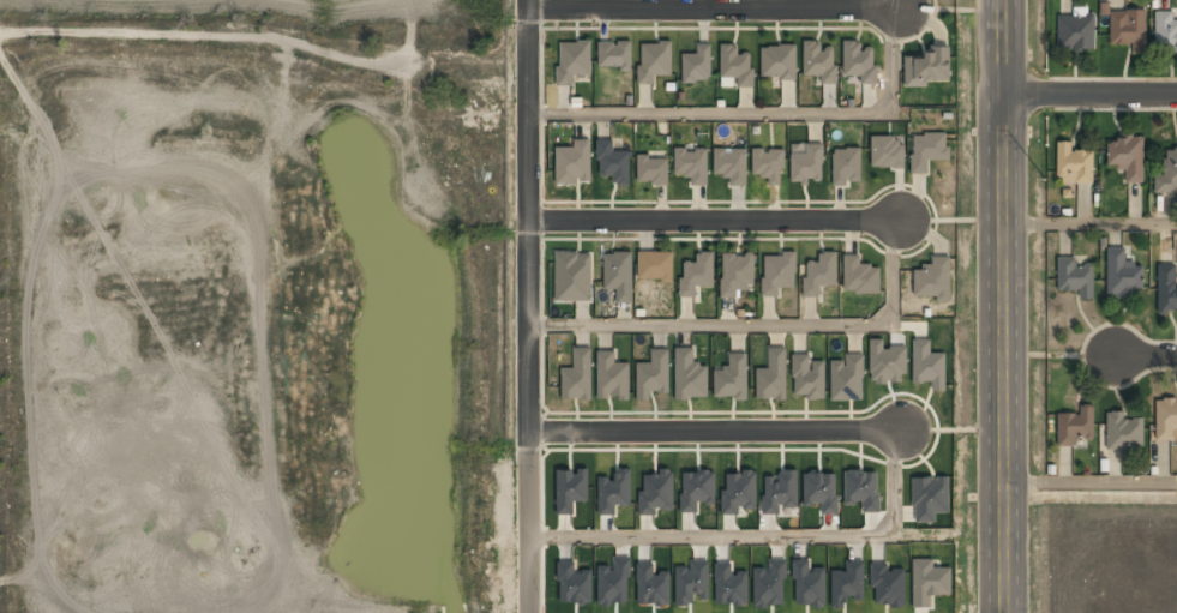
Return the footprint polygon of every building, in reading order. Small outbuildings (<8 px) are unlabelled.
[(1111,46),(1133,46),(1133,54),(1147,54),(1147,11),(1110,11),(1111,46)] [(1175,25),(1175,12),(1157,12),(1157,53),(1176,53),(1176,25),(1175,25)] [(1058,17),(1058,52),(1094,52),(1094,17),(1058,17)] [(557,41),(557,85),(573,85),(573,75),(590,76),(591,42),(557,41)] [(598,66),(620,66),(621,71),(631,71),(631,41),(597,42),(598,66)] [(802,75),(821,76),(821,84),(834,84),(835,49),(820,49),(820,41),(803,41),(802,75)] [(875,84),(875,48),(860,49),(860,41),(843,41),(843,76),(860,75),(861,84),(875,84)] [(671,42),(639,42),(639,84),(655,84),(655,76),(672,76),(671,42)] [(711,44),(697,44),(696,54),(682,54),(682,81),(710,82),(711,44)] [(752,87),(752,53),(737,53),(737,44),(720,44),(720,78),(737,78),(737,87),(752,87)] [(796,78),(795,46),(761,46),(761,78),(796,78)] [(949,49),(929,49),(929,60),(905,59),(905,84),(949,85),(949,49)] [(911,134),(912,174),(928,173),(927,160),(948,159),(947,134),(911,134)] [(871,137),(871,167),(903,167),(902,136),(871,137)] [(1143,185),(1143,139),(1107,139),(1107,170),(1125,170),(1125,185),(1143,185)] [(555,147),(555,185),(577,185),(577,181),(590,181),(590,140),(573,140),(573,147),(555,147)] [(629,151),(613,151),(612,140),(597,140),(598,176),(612,175),(612,185),(629,184),(629,151)] [(823,144),(791,143),(790,181),(822,182),(823,144)] [(1057,143),(1057,185),(1093,185),(1093,152),(1071,152),(1071,143),(1057,143)] [(746,149),(713,148),(713,176),(730,176),(730,186),(745,186),(746,149)] [(860,148),(832,149),(833,183),(861,183),(860,148)] [(674,175),(691,175),(691,185),(706,186),(707,149),(675,149),(674,175)] [(752,149),(752,176),(768,176),(768,185),(782,185),(783,149),(752,149)] [(1164,151),(1164,175),(1155,175),(1155,193),(1176,193),(1176,151),(1164,151)] [(637,183),(667,184),(668,157),(637,156),(637,183)] [(1107,250),(1107,296),(1145,296),(1145,265),(1125,265),(1125,250),(1107,250)] [(591,301),(592,253),(555,252),(554,300),(591,301)] [(632,302),(633,253),(604,252),(603,289),(616,289),(616,302),(632,302)] [(672,252),(638,252),(638,280),(672,280),(672,252)] [(713,253),(696,253),(696,264),(681,264),(681,298),(696,298),(696,287),(713,287),(713,253)] [(819,264),(804,265),(804,298),(819,298),(819,288),(836,287),(836,253),(818,253),(819,264)] [(738,299),(738,290),(753,290),(753,256),(722,256),(722,299),(738,299)] [(797,256),(762,256),(762,299),(779,299),(779,289),(797,289),(797,256)] [(879,294),(879,268),(860,268),(860,257),(843,257),(843,294),(879,294)] [(949,259),(930,259),(930,270),(914,270),(914,301),(949,301),(949,259)] [(1058,259),(1058,290),(1080,290),(1080,299),(1094,299),(1094,268),(1077,268),(1077,259),(1058,259)] [(1176,265),(1158,265),(1158,314),(1176,314),(1176,278),(1176,265)] [(912,383),(932,382),(932,391),(945,391),(945,353),(930,353),(930,340),(912,340),(912,383)] [(591,399),(590,348),(573,348),(573,368),(561,368),(561,400),(591,399)] [(675,398),(708,398),(708,364),(693,364),(693,348),(675,348),(675,398)] [(636,363),(636,401),(649,401),(649,393),(668,393),(669,349),(651,349),(651,363),(636,363)] [(786,349),(769,349),(769,371),(757,371),(757,399),(786,399),(786,349)] [(629,363),(614,363),(614,351),(597,351),(596,398),(629,399),(629,363)] [(793,395),(806,395),(806,400),(825,399),(824,361),(810,361),(810,354),(792,355),(793,395)] [(746,398),(746,355),(728,355),(728,373),(716,373),(716,398),(746,398)] [(863,402),(863,356),(846,356),(846,362),(831,362),(831,402),(863,402)] [(1175,440),(1175,431),(1176,431),(1176,399),(1157,399),(1157,440),(1175,440)] [(1077,447),(1077,441),(1094,441),(1094,405),(1080,405),(1080,415),(1058,415),(1058,447),(1077,447)] [(1143,420),(1125,420),(1125,414),(1107,414),(1107,451),(1143,451),(1143,420)] [(587,501),(588,469),(577,469),(577,471),(556,471),(556,515),(573,515),(574,501),(587,501)] [(673,510),(672,469),(659,469),(659,474),(644,475),(644,491),(638,491),(638,515),(655,515),(655,510),(673,510)] [(797,471),(777,470),(777,476),(763,476),(763,514),(779,515),(780,507),(796,507),(797,471)] [(598,516),(615,516),(615,506),(630,506),(629,471),(613,471),(614,478),(597,478),(598,516)] [(715,503),(714,471),(681,472),(681,513),(697,513),(697,503),(715,503)] [(721,490),(722,515),(738,515),(738,509),(756,508),(755,471),(726,472),(726,490),(721,490)] [(844,472),(845,503),(861,503),(862,512),(878,512),(877,471),(844,472)] [(803,472),(803,505),(820,506),(820,514),(836,514),(837,473),(803,472)]
